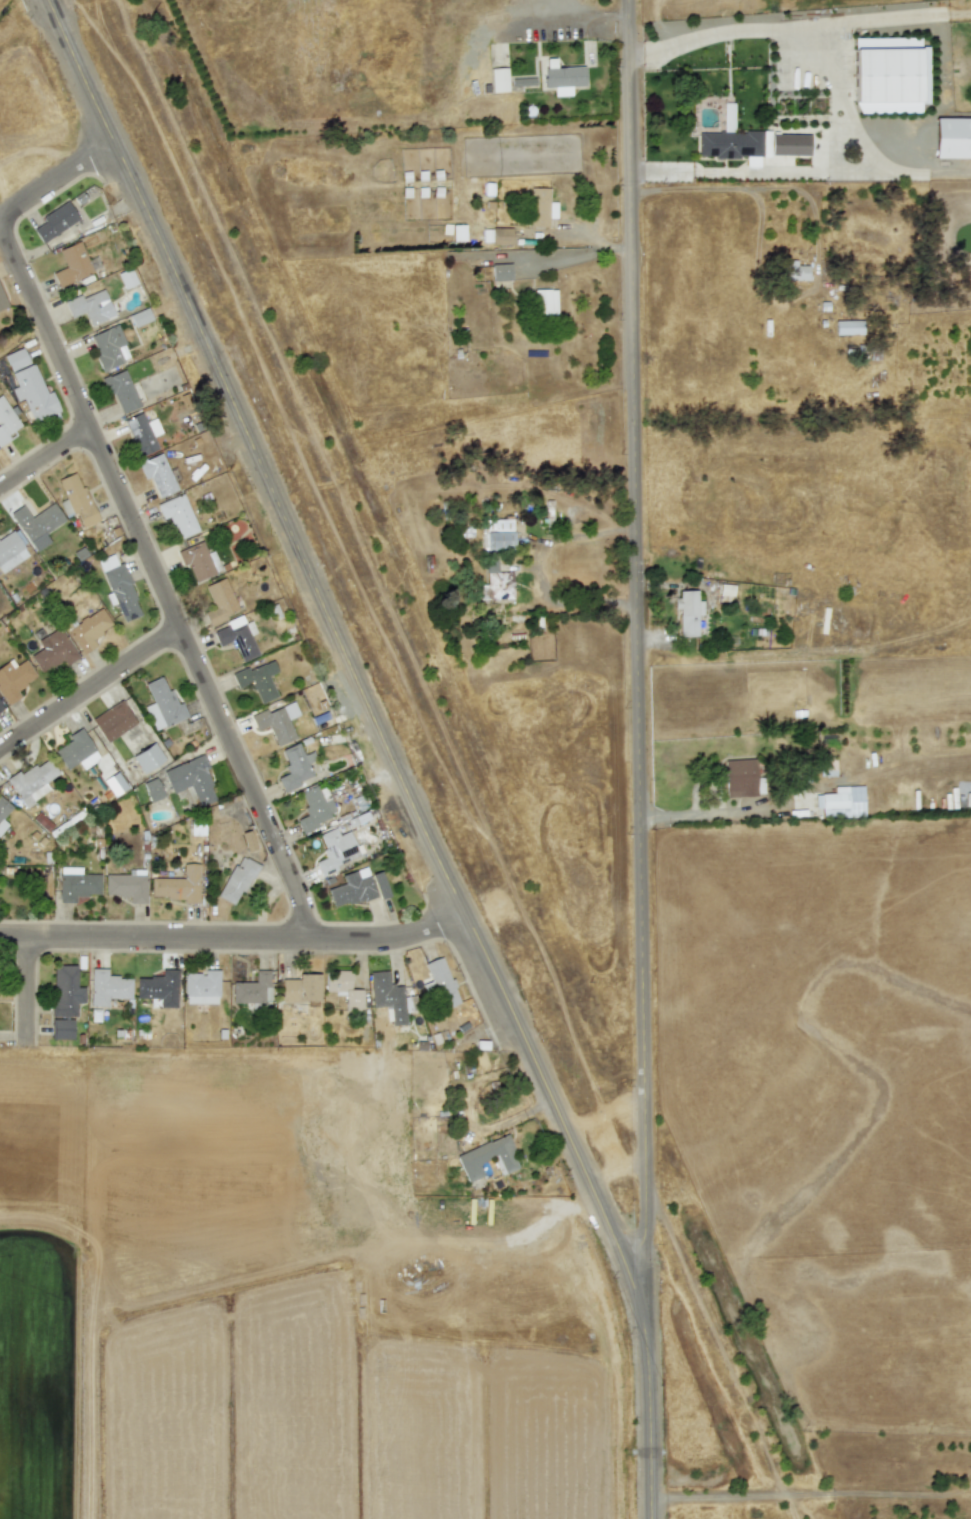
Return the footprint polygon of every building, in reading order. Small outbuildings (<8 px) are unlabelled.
[(919,113),(918,38),(853,38),(854,113),(919,113)] [(556,67),(555,58),(543,59),(544,87),(554,87),(554,95),(571,95),(571,86),(584,86),(584,67),(556,67)] [(507,91),(507,68),(491,68),(492,92),(507,91)] [(512,79),(512,87),(535,86),(535,78),(512,79)] [(934,117),(934,158),(970,158),(970,118),(934,117)] [(698,131),(697,156),(770,158),(771,132),(698,131)] [(809,135),(772,134),(771,155),(809,155),(809,135)] [(549,188),(530,188),(529,226),(548,227),(548,218),(556,218),(556,202),(548,202),(549,188)] [(33,229),(41,243),(78,220),(67,201),(41,217),(44,222),(33,229)] [(464,241),(464,225),(452,225),(452,241),(464,241)] [(511,244),(511,228),(492,228),(492,244),(511,244)] [(52,273),(58,288),(92,273),(79,241),(58,250),(65,267),(52,273)] [(808,266),(796,265),(796,260),(787,260),(787,265),(778,265),(777,279),(808,280),(808,266)] [(491,264),(492,281),(511,281),(511,264),(491,264)] [(137,283),(130,268),(117,273),(124,289),(137,283)] [(81,298),(80,295),(64,302),(70,318),(84,312),(90,327),(117,316),(105,288),(81,298)] [(556,316),(556,290),(533,289),(533,316),(556,316)] [(152,320),(148,308),(129,315),(134,327),(152,320)] [(860,320),(835,321),(835,335),(861,334),(860,320)] [(102,371),(131,359),(117,324),(89,336),(102,371)] [(9,370),(28,364),(23,348),(4,354),(9,370)] [(23,398),(32,423),(59,412),(51,391),(45,393),(33,364),(11,373),(16,386),(11,389),(16,401),(23,398)] [(107,396),(113,393),(121,414),(140,406),(124,369),(100,379),(107,396)] [(9,440),(6,435),(20,426),(0,394),(0,445),(9,440)] [(121,421),(138,458),(158,449),(152,436),(161,432),(155,419),(146,423),(141,413),(121,421)] [(144,479),(149,477),(158,498),(176,490),(161,453),(137,463),(144,479)] [(57,480),(65,499),(59,501),(65,517),(76,513),(82,527),(97,521),(77,472),(57,480)] [(156,503),(161,519),(171,516),(177,538),(196,532),(185,495),(156,503)] [(29,517),(22,505),(10,513),(34,552),(50,542),(45,533),(64,521),(53,503),(29,517)] [(512,519),(482,520),(483,550),(513,549),(512,519)] [(30,553),(14,529),(0,539),(0,574),(30,553)] [(220,571),(212,552),(207,554),(201,541),(176,552),(182,566),(187,564),(195,582),(220,571)] [(122,563),(117,565),(113,554),(98,560),(122,623),(142,616),(122,563)] [(512,572),(497,572),(497,561),(486,561),(486,585),(478,585),(479,600),(513,599),(512,572)] [(204,586),(214,608),(204,612),(209,626),(227,619),(225,615),(237,610),(224,578),(204,586)] [(676,591),(676,608),(678,608),(679,636),(697,636),(697,615),(703,615),(702,600),(697,600),(697,590),(676,591)] [(112,625),(100,608),(67,629),(83,654),(96,646),(91,639),(112,625)] [(250,635),(256,633),(250,619),(212,634),(218,647),(232,641),(240,662),(258,655),(250,635)] [(29,656),(41,673),(61,660),(65,666),(78,657),(58,627),(37,641),(41,648),(29,656)] [(6,705),(20,697),(15,690),(36,677),(25,659),(15,666),(11,659),(0,666),(0,695),(6,705)] [(236,687),(250,682),(259,704),(277,697),(268,676),(277,672),(272,659),(231,675),(236,687)] [(144,683),(152,703),(144,707),(154,731),(187,717),(181,702),(174,705),(162,676),(144,683)] [(106,742),(136,723),(121,700),(91,719),(106,742)] [(276,746),(295,739),(288,719),(298,715),(293,702),(266,712),(265,710),(250,715),(255,730),(268,726),(276,746)] [(71,740),(54,751),(66,769),(78,762),(83,769),(100,758),(80,728),(68,736),(71,740)] [(164,761),(154,743),(131,756),(141,774),(164,761)] [(280,750),(289,773),(277,778),(283,792),(301,785),(299,780),(319,772),(311,752),(303,755),(298,743),(280,750)] [(50,790),(45,783),(58,774),(46,756),(7,782),(24,807),(50,790)] [(162,771),(171,794),(185,788),(194,810),(218,800),(200,756),(162,771)] [(755,796),(755,759),(724,760),(725,797),(755,796)] [(113,796),(127,787),(116,771),(102,781),(113,796)] [(163,797),(156,778),(142,783),(149,802),(163,797)] [(300,830),(337,816),(330,799),(323,802),(317,786),(299,792),(308,815),(296,819),(300,830)] [(864,817),(863,786),(833,786),(834,793),(817,794),(817,818),(864,817)] [(0,797),(0,833),(7,824),(1,819),(12,807),(0,797)] [(360,858),(349,831),(338,835),(335,828),(318,834),(327,857),(315,862),(320,874),(360,858)] [(247,852),(255,849),(251,837),(243,840),(247,852)] [(217,896),(235,906),(257,865),(239,855),(217,896)] [(151,878),(151,897),(182,898),(182,904),(199,904),(199,864),(183,864),(183,878),(151,878)] [(99,896),(100,874),(81,874),(81,867),(59,867),(59,903),(75,903),(75,895),(99,896)] [(344,884),(327,889),(333,909),(377,896),(378,899),(389,896),(382,871),(369,875),(366,867),(342,875),(344,884)] [(145,903),(145,869),(129,869),(129,874),(105,875),(105,896),(129,896),(130,904),(145,903)] [(423,964),(431,981),(423,985),(428,997),(436,993),(443,1010),(459,1003),(440,957),(423,964)] [(77,965),(53,965),(53,1016),(77,1016),(77,1003),(84,1003),(84,987),(77,987),(77,965)] [(131,999),(131,977),(107,977),(107,969),(90,969),(90,1006),(108,1006),(108,999),(131,999)] [(136,998),(159,999),(159,1007),(177,1008),(178,970),(161,969),(161,977),(136,977),(136,998)] [(219,970),(204,970),(204,974),(184,973),(184,1004),(218,1004),(219,970)] [(232,982),(232,1003),(270,1003),(270,970),(255,970),(255,982),(232,982)] [(325,993),(344,993),(344,1010),(362,1010),(362,990),(350,990),(350,971),(325,970),(325,993)] [(403,985),(389,986),(388,971),(369,972),(371,1007),(385,1007),(386,1024),(405,1023),(403,985)] [(281,978),(281,1002),(319,1001),(319,977),(281,978)] [(50,1039),(72,1039),(73,1019),(51,1019),(50,1039)] [(466,1182),(483,1176),(478,1163),(493,1158),(500,1175),(519,1168),(506,1135),(456,1154),(466,1182)]
